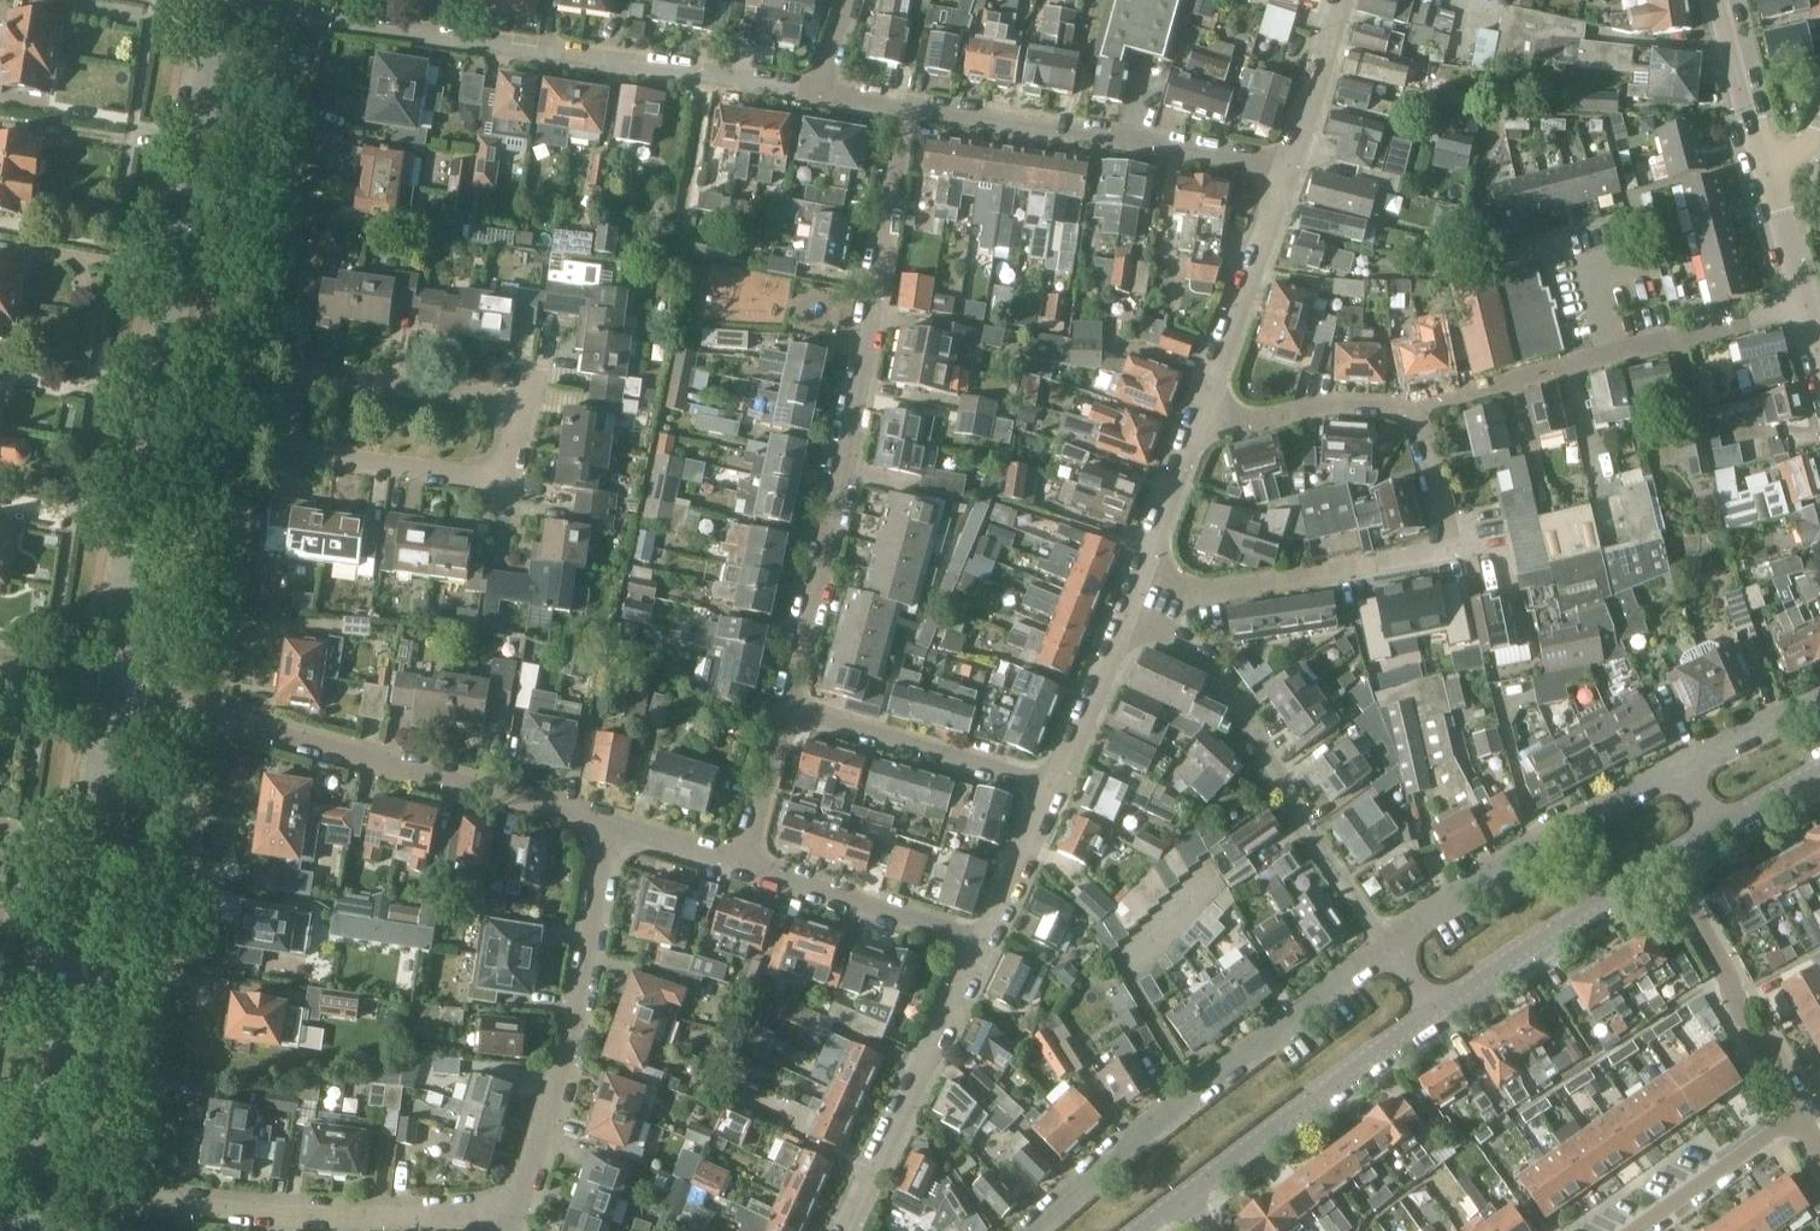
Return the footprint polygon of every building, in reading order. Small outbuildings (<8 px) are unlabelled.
[(364,5),(370,6),(370,8),(394,12),(396,0),(365,0),(364,5)] [(494,9),(536,15),(538,0),(495,0),(494,9)] [(588,0),(558,0),(558,6),(586,10),(588,0)] [(586,10),(615,15),(617,0),(588,0),(586,10)] [(679,25),(683,0),(658,0),(655,20),(679,25)] [(679,25),(714,31),(720,2),(709,0),(683,0),(679,25)] [(748,16),(759,18),(760,10),(765,11),(766,6),(773,7),(774,0),(751,0),(748,16)] [(787,0),(774,0),(773,7),(766,6),(765,11),(760,10),(759,18),(763,19),(759,39),(762,40),(762,44),(776,46),(776,42),(780,43),(787,0)] [(780,43),(783,43),(782,48),(796,50),(796,46),(801,46),(806,16),(814,17),(817,0),(787,0),(780,43)] [(887,63),(899,0),(884,0),(880,19),(877,19),(874,36),(868,35),(865,52),(870,53),(869,59),(887,63)] [(887,63),(904,66),(912,26),(909,25),(914,0),(899,0),(887,63)] [(959,11),(955,10),(952,30),(934,27),(928,69),(929,70),(933,74),(942,76),(947,72),(956,74),(963,32),(968,32),(974,16),(971,16),(976,0),(962,0),(959,11)] [(1007,0),(1001,4),(999,13),(989,11),(986,27),(989,27),(987,40),(974,38),(967,76),(970,76),(972,81),(982,83),(985,79),(992,80),(1000,30),(1002,30),(1007,0)] [(1002,30),(1000,30),(992,80),(998,81),(1000,86),(1010,88),(1012,84),(1016,84),(1024,34),(1015,32),(1017,16),(1021,0),(1007,0),(1002,30)] [(1100,61),(1130,66),(1132,53),(1148,57),(1149,55),(1172,62),(1181,32),(1182,33),(1192,0),(1108,0),(1095,42),(1092,56),(1101,57),(1100,61)] [(1259,35),(1264,20),(1268,5),(1269,1),(1264,0),(1225,0),(1223,7),(1235,10),(1236,8),(1256,14),(1250,35),(1257,37),(1258,34),(1259,35)] [(1359,9),(1406,22),(1412,0),(1362,0),(1359,9)] [(1692,29),(1688,0),(1648,0),(1650,11),(1612,16),(1613,29),(1631,33),(1653,30),(1654,34),(1692,29)] [(1818,20),(1817,16),(1815,9),(1819,0),(1758,0),(1763,20),(1789,13),(1792,22),(1797,22),(1797,24),(1818,20)] [(1264,20),(1292,28),(1296,14),(1268,5),(1264,20)] [(1417,25),(1435,29),(1452,32),(1456,14),(1422,5),(1417,25)] [(1580,67),(1654,74),(1697,79),(1698,76),(1702,73),(1704,54),(1586,43),(1587,25),(1506,6),(1495,56),(1580,65),(1580,67)] [(1028,86),(1027,94),(1043,97),(1044,89),(1051,90),(1062,24),(1075,26),(1077,11),(1048,7),(1041,49),(1031,48),(1025,86),(1028,86)] [(0,34),(0,46),(60,55),(63,36),(61,35),(63,19),(17,11),(14,28),(1,26),(0,34)] [(1292,28),(1264,20),(1259,35),(1288,43),(1292,28)] [(1818,20),(1797,24),(1797,22),(1792,22),(1793,28),(1766,33),(1772,65),(1812,57),(1809,40),(1819,38),(1819,20),(1818,20)] [(1062,24),(1051,90),(1075,94),(1081,56),(1072,55),(1077,26),(1075,26),(1062,24)] [(1413,24),(1409,43),(1448,51),(1451,36),(1435,32),(1435,29),(1417,25),(1413,24)] [(1382,57),(1411,65),(1412,62),(1399,58),(1405,38),(1360,25),(1354,45),(1383,54),(1382,57)] [(1498,42),(1478,39),(1473,66),(1492,70),(1498,42)] [(0,46),(0,92),(5,93),(6,86),(22,89),(22,91),(32,92),(32,91),(51,94),(54,77),(56,78),(60,55),(0,46)] [(1166,105),(1190,113),(1204,66),(1208,67),(1213,51),(1196,46),(1186,76),(1176,73),(1166,105)] [(1411,65),(1382,57),(1353,49),(1346,74),(1407,86),(1411,65)] [(1234,58),(1213,51),(1208,67),(1204,66),(1190,113),(1192,113),(1193,117),(1202,120),(1205,117),(1225,124),(1235,91),(1224,88),(1234,58)] [(376,89),(444,101),(446,88),(425,84),(428,64),(381,57),(380,59),(373,58),(370,76),(378,77),(376,89)] [(1130,66),(1100,61),(1094,97),(1096,97),(1098,101),(1106,102),(1109,100),(1123,102),(1130,66)] [(1442,65),(1416,61),(1413,77),(1440,81),(1442,65)] [(1258,72),(1248,69),(1240,93),(1285,106),(1292,82),(1274,77),(1276,72),(1259,67),(1258,72)] [(482,107),(486,77),(464,74),(459,104),(482,107)] [(1697,81),(1697,79),(1654,74),(1653,88),(1631,86),(1629,97),(1695,103),(1696,94),(1699,94),(1700,81),(1697,81)] [(504,76),(498,117),(494,139),(481,137),(473,184),(495,188),(502,148),(506,149),(508,136),(529,139),(538,82),(504,76)] [(1400,120),(1403,106),(1371,98),(1374,85),(1345,78),(1338,103),(1372,112),(1389,117),(1400,120)] [(571,128),(578,88),(548,83),(541,123),(571,128)] [(578,88),(571,128),(569,138),(599,143),(601,133),(608,93),(578,88)] [(444,101),(376,89),(374,101),(367,100),(364,118),(371,119),(371,122),(398,126),(396,141),(428,146),(430,129),(419,127),(422,109),(443,112),(444,101)] [(662,127),(666,95),(625,89),(620,121),(621,121),(618,140),(653,145),(655,126),(662,127)] [(1285,106),(1240,93),(1233,116),(1245,120),(1244,121),(1277,131),(1284,106),(1285,106)] [(1438,95),(1424,93),(1421,113),(1434,115),(1438,95)] [(1620,95),(1578,93),(1577,111),(1618,114),(1620,95)] [(1479,105),(1466,104),(1464,125),(1468,125),(1467,133),(1478,134),(1479,121),(1477,121),(1479,105)] [(735,174),(744,113),(720,110),(715,147),(727,149),(724,172),(735,174)] [(763,153),(768,116),(744,113),(735,174),(748,176),(752,152),(763,153)] [(1339,162),(1361,167),(1402,177),(1411,144),(1383,137),(1387,125),(1335,113),(1330,135),(1345,138),(1343,145),(1342,144),(1337,162),(1339,162)] [(795,120),(768,116),(763,153),(758,183),(772,185),(774,171),(788,173),(795,120)] [(1505,130),(1517,130),(1518,120),(1505,120),(1505,130)] [(1530,120),(1518,120),(1517,130),(1530,131),(1530,120)] [(1554,131),(1554,121),(1542,120),(1541,131),(1554,131)] [(1658,130),(1665,154),(1701,145),(1695,120),(1658,130)] [(833,164),(839,127),(807,121),(801,159),(832,165),(833,164)] [(1554,121),(1554,131),(1566,131),(1566,121),(1554,121)] [(1603,132),(1603,122),(1591,122),(1591,132),(1603,132)] [(871,132),(839,127),(833,164),(832,165),(828,188),(821,187),(818,203),(846,208),(853,168),(864,170),(871,132)] [(1441,130),(1437,151),(1470,158),(1474,138),(1441,130)] [(41,179),(47,143),(35,142),(36,134),(17,131),(16,139),(0,136),(0,173),(41,179)] [(941,177),(937,204),(948,205),(958,141),(932,137),(926,175),(941,177)] [(985,145),(958,141),(948,205),(959,207),(962,207),(964,194),(977,197),(979,183),(985,145)] [(996,247),(1001,213),(1011,149),(985,145),(979,183),(993,185),(984,247),(996,249),(996,247)] [(1707,170),(1701,145),(1665,154),(1671,179),(1707,170)] [(364,167),(362,180),(412,187),(417,155),(367,148),(366,150),(356,149),(353,165),(364,167)] [(1017,189),(1032,191),(1037,153),(1011,149),(1001,213),(1013,215),(1017,189)] [(1620,153),(1623,165),(1632,163),(1629,151),(1620,153)] [(1037,153),(1032,191),(1046,193),(1042,219),(1054,221),(1064,157),(1037,153)] [(607,156),(596,155),(592,178),(603,180),(607,156)] [(1612,155),(1588,161),(1598,198),(1622,192),(1612,155)] [(1089,161),(1064,157),(1054,221),(1066,223),(1070,196),(1084,199),(1089,161)] [(1573,204),(1598,198),(1588,161),(1564,167),(1573,204)] [(449,193),(470,196),(474,165),(454,162),(449,193)] [(1103,235),(1119,237),(1130,166),(1103,162),(1097,204),(1096,204),(1094,219),(1105,220),(1103,235)] [(1635,174),(1632,163),(1623,165),(1626,177),(1635,174)] [(1157,170),(1130,166),(1119,237),(1135,239),(1139,212),(1150,213),(1157,170)] [(1398,191),(1402,177),(1361,167),(1358,180),(1355,180),(1354,184),(1317,174),(1309,203),(1371,219),(1372,215),(1378,216),(1382,214),(1385,210),(1387,201),(1387,197),(1385,193),(1378,191),(1380,186),(1398,191)] [(1549,210),(1573,204),(1564,167),(1540,173),(1549,210)] [(0,173),(0,212),(35,217),(41,179),(0,173)] [(1194,252),(1196,252),(1207,177),(1181,173),(1175,215),(1184,216),(1179,250),(1194,252)] [(1525,216),(1549,210),(1540,173),(1516,180),(1525,216)] [(1683,183),(1689,208),(1726,198),(1719,174),(1683,183)] [(1194,252),(1191,279),(1214,282),(1219,283),(1225,259),(1221,258),(1226,222),(1227,218),(1232,219),(1233,207),(1228,207),(1232,180),(1207,177),(1196,252),(1194,252)] [(415,188),(412,187),(362,180),(360,193),(349,191),(347,208),(358,209),(357,212),(411,220),(415,188)] [(1501,222),(1525,216),(1516,180),(1492,186),(1501,222)] [(818,203),(821,187),(810,185),(807,202),(818,203)] [(1651,192),(1642,195),(1644,207),(1654,204),(1651,192)] [(467,213),(470,196),(449,193),(447,210),(467,213)] [(720,213),(730,214),(732,199),(722,198),(720,213)] [(767,199),(757,198),(754,213),(765,215),(767,199)] [(1689,208),(1695,232),(1732,223),(1726,198),(1689,208)] [(743,200),(732,199),(730,214),(741,216),(743,200)] [(813,238),(850,246),(850,243),(853,241),(854,232),(853,230),(854,221),(828,216),(829,207),(790,199),(788,212),(800,215),(799,224),(815,227),(813,238)] [(935,217),(946,218),(948,205),(937,204),(935,217)] [(948,205),(946,218),(957,220),(959,207),(948,205)] [(1450,206),(1446,241),(1467,246),(1468,239),(1471,211),(1471,209),(1450,206)] [(1362,242),(1367,222),(1305,209),(1301,228),(1362,242)] [(1471,211),(1468,239),(1487,241),(1490,213),(1471,211)] [(1001,213),(996,247),(1010,250),(1015,220),(1009,220),(1010,216),(1013,217),(1013,215),(1001,213)] [(1066,223),(1054,221),(1049,251),(1061,252),(1066,223)] [(1695,232),(1702,256),(1738,247),(1732,223),(1695,232)] [(617,254),(620,234),(621,228),(601,225),(597,251),(617,254)] [(516,233),(471,227),(469,242),(514,248),(516,233)] [(1651,231),(1654,242),(1663,240),(1660,228),(1651,231)] [(556,230),(553,253),(590,258),(594,236),(556,230)] [(518,232),(516,244),(533,246),(534,234),(518,232)] [(1350,272),(1354,254),(1326,248),(1328,240),(1298,233),(1291,263),(1327,271),(1331,271),(1331,268),(1350,272)] [(740,244),(700,238),(697,255),(738,261),(740,244)] [(849,248),(850,246),(813,238),(810,252),(788,248),(786,258),(773,256),(770,271),(797,276),(799,263),(845,271),(847,262),(849,260),(851,252),(849,248)] [(1666,252),(1663,240),(1654,242),(1657,254),(1666,252)] [(1466,260),(1467,246),(1446,241),(1445,257),(1466,260)] [(1702,256),(1708,280),(1744,271),(1738,247),(1702,256)] [(686,258),(668,255),(666,271),(684,274),(686,258)] [(1466,260),(1445,257),(1441,257),(1438,281),(1464,282),(1466,260)] [(1093,288),(1112,291),(1116,261),(1097,258),(1093,288)] [(1152,265),(1130,261),(1116,259),(1116,261),(1112,291),(1112,292),(1131,295),(1132,294),(1134,294),(1131,318),(1144,319),(1152,265)] [(22,303),(25,283),(22,283),(25,266),(0,262),(0,300),(22,303)] [(579,331),(625,337),(631,292),(597,288),(597,284),(585,283),(587,265),(565,262),(563,272),(550,270),(545,311),(581,316),(579,331)] [(1494,282),(1493,277),(1453,287),(1460,313),(1447,317),(1458,361),(1471,358),(1475,375),(1565,351),(1549,288),(1544,289),(1539,270),(1494,282)] [(1750,295),(1744,271),(1708,280),(1714,304),(1750,295)] [(396,281),(361,276),(355,321),(391,326),(394,305),(416,308),(421,275),(397,272),(396,281)] [(355,321),(361,276),(342,273),(340,283),(326,281),(327,276),(304,273),(299,306),(321,309),(319,327),(341,330),(343,319),(355,321)] [(1666,290),(1675,288),(1673,276),(1663,278),(1666,290)] [(1214,282),(1191,279),(1191,290),(1195,294),(1212,296),(1214,282)] [(932,284),(902,280),(897,309),(928,314),(932,284)] [(1364,299),(1364,283),(1335,280),(1333,296),(1364,299)] [(1364,299),(1364,300),(1389,301),(1390,294),(1389,281),(1364,280),(1364,283),(1364,299)] [(1412,281),(1389,281),(1390,294),(1411,295),(1412,281)] [(501,295),(483,292),(478,338),(513,342),(516,321),(538,324),(542,291),(519,288),(519,285),(502,284),(501,295)] [(1272,300),(1269,313),(1308,325),(1326,330),(1336,332),(1340,318),(1313,310),(1317,296),(1277,284),(1276,288),(1273,289),(1270,297),(1272,300)] [(1675,288),(1666,290),(1669,302),(1678,299),(1675,288)] [(478,338),(483,292),(463,290),(462,299),(448,298),(448,293),(425,290),(421,323),(443,326),(441,344),(463,347),(464,336),(478,338)] [(954,315),(957,298),(935,294),(932,310),(954,315)] [(1009,312),(1012,299),(997,296),(995,310),(1009,312)] [(1070,299),(1049,296),(1045,321),(1067,324),(1070,299)] [(13,341),(16,324),(18,324),(22,303),(0,300),(0,339),(13,341)] [(985,311),(969,309),(967,321),(983,323),(985,311)] [(1361,383),(1364,331),(1365,309),(1352,309),(1344,309),(1341,319),(1351,319),(1350,348),(1338,347),(1337,381),(1361,383)] [(1018,326),(1038,329),(1040,312),(1020,310),(1018,326)] [(1326,330),(1308,325),(1269,313),(1265,326),(1262,327),(1259,335),(1262,338),(1260,342),(1278,347),(1276,356),(1294,362),(1296,352),(1300,353),(1305,337),(1319,341),(1332,345),(1336,332),(1326,330)] [(1431,324),(1419,327),(1429,377),(1452,373),(1446,339),(1443,322),(1431,324)] [(899,355),(964,368),(968,346),(974,348),(978,331),(936,323),(936,326),(931,325),(927,328),(926,332),(904,328),(899,355)] [(1405,382),(1429,377),(1419,327),(1407,329),(1410,346),(1399,348),(1405,382)] [(1161,346),(1189,356),(1195,339),(1168,329),(1161,346)] [(714,347),(748,350),(749,333),(715,330),(714,347)] [(625,337),(579,331),(577,349),(586,350),(583,373),(594,375),(592,389),(641,396),(644,379),(629,377),(634,338),(625,337)] [(1364,331),(1361,383),(1384,384),(1386,349),(1375,349),(1375,332),(1364,331)] [(1788,356),(1782,331),(1739,341),(1745,366),(1749,365),(1755,389),(1788,381),(1782,357),(1788,356)] [(1073,366),(1074,341),(1031,334),(1028,357),(1073,366)] [(1116,374),(1175,394),(1182,374),(1132,356),(1130,360),(1103,361),(1104,342),(1074,341),(1073,366),(1102,367),(1101,372),(1117,373),(1116,374)] [(1324,375),(1332,345),(1319,341),(1311,371),(1324,375)] [(765,350),(763,359),(824,371),(826,362),(832,364),(835,353),(794,344),(791,355),(765,350)] [(680,350),(676,366),(694,369),(698,353),(680,350)] [(959,395),(964,368),(899,355),(893,383),(959,395)] [(1073,366),(1028,357),(1025,373),(1042,378),(1051,381),(1056,364),(1073,366)] [(824,371),(763,359),(761,368),(787,374),(785,384),(820,391),(824,371)] [(1654,396),(1675,391),(1672,378),(1680,376),(1677,362),(1669,364),(1668,361),(1630,370),(1642,419),(1639,419),(1644,438),(1654,436),(1649,418),(1658,416),(1654,396)] [(676,366),(673,383),(690,387),(694,369),(676,366)] [(1704,406),(1721,402),(1713,367),(1696,371),(1704,406)] [(1597,427),(1632,419),(1621,372),(1592,379),(1594,391),(1589,392),(1597,427)] [(1042,378),(1025,373),(1021,403),(1036,407),(1042,378)] [(1168,414),(1175,394),(1116,374),(1109,393),(1168,414)] [(673,383),(667,408),(685,412),(690,387),(673,383)] [(820,391),(785,384),(783,395),(760,390),(758,401),(816,412),(820,391)] [(1801,416),(1805,415),(1798,386),(1762,394),(1766,411),(1758,413),(1760,424),(1768,422),(1769,423),(1790,418),(1793,422),(1800,420),(1801,416)] [(1557,387),(1527,394),(1537,438),(1567,431),(1570,443),(1578,441),(1570,405),(1567,402),(1564,402),(1560,403),(1557,387)] [(568,407),(563,446),(613,453),(615,437),(618,415),(623,416),(623,412),(638,414),(640,402),(625,400),(591,395),(589,410),(568,407)] [(1705,420),(1763,407),(1760,395),(1703,409),(1705,420)] [(963,396),(960,409),(996,417),(999,403),(963,396)] [(816,412),(758,401),(756,411),(766,413),(764,422),(811,432),(816,412)] [(1090,420),(1155,444),(1161,424),(1128,413),(1126,419),(1118,416),(1118,415),(1095,406),(1090,420)] [(1511,469),(1516,493),(1533,489),(1525,456),(1512,459),(1500,407),(1467,415),(1477,457),(1481,456),(1485,470),(1505,465),(1506,470),(1511,469)] [(996,417),(960,409),(955,434),(991,441),(1011,444),(1015,421),(996,417)] [(1684,413),(1690,443),(1706,439),(1700,409),(1684,413)] [(888,411),(882,439),(929,448),(934,420),(888,411)] [(698,414),(696,429),(738,438),(741,423),(698,414)] [(1086,437),(1098,447),(1118,454),(1118,456),(1129,460),(1130,458),(1148,464),(1155,444),(1090,420),(1066,414),(1062,430),(1086,437)] [(1333,487),(1346,484),(1349,426),(1325,424),(1325,428),(1320,428),(1320,440),(1324,440),(1323,460),(1335,461),(1333,487)] [(1349,426),(1346,484),(1348,484),(1373,484),(1377,480),(1378,471),(1358,470),(1358,463),(1370,463),(1372,443),(1376,444),(1377,431),(1372,431),(1373,427),(1349,426)] [(1719,432),(1708,434),(1711,451),(1722,449),(1719,432)] [(662,434),(658,454),(672,457),(676,437),(662,434)] [(748,452),(804,463),(809,443),(774,436),(772,447),(761,444),(761,443),(750,440),(748,452)] [(16,463),(19,463),(21,463),(23,462),(25,461),(27,459),(29,456),(29,454),(29,451),(29,449),(28,446),(26,444),(24,443),(22,442),(20,441),(0,438),(0,460),(16,463)] [(1254,444),(1268,503),(1280,500),(1274,476),(1286,473),(1281,454),(1285,452),(1281,440),(1277,441),(1276,438),(1254,444)] [(938,450),(929,448),(882,439),(877,467),(924,476),(933,478),(934,471),(938,450)] [(1685,443),(1692,477),(1713,473),(1706,439),(1690,443),(1685,443)] [(1316,441),(1304,442),(1304,450),(1316,449),(1316,441)] [(1268,503),(1254,444),(1230,450),(1231,453),(1227,455),(1230,467),(1234,466),(1240,485),(1251,482),(1257,505),(1268,503)] [(1066,445),(1062,457),(1087,466),(1091,454),(1066,445)] [(1722,449),(1711,451),(1715,470),(1744,464),(1740,445),(1722,449)] [(613,453),(563,446),(557,487),(579,490),(577,505),(618,510),(620,494),(599,491),(602,470),(611,471),(613,453)] [(1317,465),(1316,449),(1304,450),(1304,465),(1317,465)] [(804,463),(748,452),(746,462),(756,464),(753,475),(800,484),(804,463)] [(654,473),(682,479),(684,470),(706,474),(709,464),(672,457),(658,454),(654,473)] [(1773,486),(1776,485),(1783,517),(1786,516),(1804,511),(1802,502),(1819,496),(1819,475),(1814,456),(1769,470),(1773,486)] [(1003,500),(1009,466),(998,464),(992,498),(1003,500)] [(1029,469),(1026,468),(1011,466),(1006,499),(1024,501),(1029,469)] [(1069,480),(1135,503),(1142,485),(1108,472),(1108,474),(1087,466),(1084,475),(1072,471),(1069,480)] [(1729,532),(1783,517),(1776,485),(1773,486),(1739,496),(1735,468),(1715,472),(1721,505),(1729,532)] [(921,490),(963,498),(967,477),(934,471),(933,478),(924,476),(921,490)] [(682,479),(654,473),(649,498),(691,508),(692,503),(678,500),(682,479)] [(800,484),(753,475),(752,481),(742,479),(739,492),(796,503),(800,484)] [(1352,501),(1357,519),(1416,504),(1410,481),(1407,482),(1406,477),(1393,481),(1394,485),(1375,490),(1378,501),(1369,504),(1367,497),(1352,501)] [(1127,525),(1135,503),(1069,480),(1062,500),(1094,512),(1093,513),(1127,525)] [(1348,484),(1346,484),(1333,487),(1300,495),(1310,540),(1359,529),(1357,519),(1352,501),(1348,484)] [(1243,491),(1230,486),(1227,495),(1240,499),(1243,491)] [(1637,549),(1604,556),(1613,597),(1632,589),(1662,576),(1672,572),(1665,543),(1662,544),(1649,488),(1629,492),(1640,539),(1635,540),(1637,549)] [(1499,497),(1505,522),(1522,518),(1539,514),(1533,489),(1516,493),(1499,497)] [(791,524),(796,503),(739,492),(737,500),(747,502),(744,515),(757,517),(791,524)] [(942,501),(937,500),(936,505),(893,493),(889,506),(886,505),(879,531),(882,532),(876,556),(873,555),(866,581),(869,582),(865,594),(851,590),(848,603),(851,604),(844,629),(841,628),(834,653),(837,654),(830,679),(827,678),(823,691),(883,708),(886,697),(867,692),(871,678),(878,680),(899,604),(913,608),(920,583),(929,586),(931,580),(935,581),(939,569),(930,567),(932,558),(927,557),(933,533),(942,535),(944,530),(949,531),(952,519),(944,516),(946,508),(941,506),(942,501)] [(1293,510),(1284,537),(1307,541),(1310,540),(1300,495),(1290,498),(1292,510),(1293,510)] [(324,563),(331,515),(317,513),(318,504),(275,498),(268,550),(289,553),(288,559),(324,563)] [(691,508),(649,498),(644,524),(685,534),(691,508)] [(1236,513),(1213,505),(1199,552),(1258,571),(1262,559),(1276,563),(1284,537),(1293,510),(1292,510),(1290,498),(1280,500),(1268,503),(1269,512),(1268,516),(1238,507),(1236,513)] [(979,500),(975,509),(987,514),(991,505),(979,500)] [(969,506),(955,503),(954,510),(966,513),(969,506)] [(997,504),(991,520),(1013,527),(1019,512),(997,504)] [(1357,519),(1359,529),(1365,552),(1374,550),(1368,528),(1384,524),(1387,536),(1406,531),(1407,535),(1420,532),(1419,528),(1422,527),(1416,504),(1357,519)] [(1555,584),(1563,614),(1593,604),(1604,600),(1613,597),(1604,556),(1592,506),(1539,517),(1542,528),(1546,542),(1549,556),(1552,570),(1555,584)] [(1804,511),(1786,516),(1789,526),(1797,524),(1805,549),(1812,547),(1814,552),(1819,551),(1819,507),(1804,511)] [(975,509),(972,518),(984,523),(987,514),(975,509)] [(533,560),(578,567),(587,568),(593,529),(615,532),(617,516),(576,510),(574,525),(547,522),(544,545),(535,544),(533,560)] [(433,578),(439,529),(425,527),(426,518),(389,513),(385,547),(382,571),(395,573),(396,580),(401,584),(408,584),(413,582),(416,575),(433,578)] [(1505,522),(1509,536),(1542,528),(1539,517),(1539,514),(1522,518),(1505,522)] [(331,515),(324,563),(360,568),(359,576),(375,578),(379,545),(365,543),(368,520),(331,515)] [(7,580),(13,536),(11,536),(13,525),(3,523),(3,518),(0,517),(0,579),(7,580)] [(972,518),(968,527),(980,532),(984,523),(972,518)] [(729,531),(727,544),(785,556),(789,535),(743,525),(740,527),(739,524),(732,526),(733,530),(729,531)] [(1081,552),(1080,555),(1112,567),(1119,548),(1061,525),(1058,535),(1084,546),(1081,552)] [(968,527),(964,536),(976,541),(980,532),(968,527)] [(1512,550),(1546,542),(1542,528),(1509,536),(1512,550)] [(476,534),(439,529),(433,578),(468,582),(467,590),(483,593),(487,559),(473,557),(476,534)] [(641,530),(638,545),(654,548),(657,533),(641,530)] [(964,536),(960,545),(972,550),(976,541),(964,536)] [(983,537),(976,553),(997,562),(1004,546),(983,537)] [(1549,556),(1546,542),(1512,550),(1515,564),(1549,556)] [(785,556),(727,544),(723,543),(721,553),(730,555),(728,564),(780,575),(785,556)] [(638,545),(635,560),(651,563),(654,548),(638,545)] [(960,545),(956,554),(968,559),(972,550),(960,545)] [(1035,557),(1042,559),(1073,572),(1105,584),(1112,567),(1080,555),(1077,563),(1039,548),(1035,557)] [(956,554),(953,563),(965,568),(968,559),(956,554)] [(1552,570),(1549,556),(1515,564),(1519,578),(1552,570)] [(1773,581),(1789,576),(1805,571),(1801,559),(1796,556),(1768,564),(1773,581)] [(1073,572),(1042,559),(1037,570),(1069,582),(1066,590),(1098,602),(1105,584),(1073,572)] [(578,567),(533,560),(531,576),(492,571),(485,620),(499,622),(502,601),(532,605),(532,607),(572,612),(578,567)] [(949,572),(961,577),(964,569),(965,568),(953,563),(949,572)] [(780,575),(728,564),(724,583),(776,595),(780,575)] [(635,566),(629,593),(656,599),(660,584),(652,582),(654,571),(635,566)] [(961,577),(957,586),(956,587),(977,596),(985,578),(964,569),(961,577)] [(1529,589),(1555,584),(1552,570),(1519,578),(1522,590),(1529,589)] [(1672,572),(1662,576),(1666,592),(1684,588),(1681,571),(1672,572)] [(945,581),(957,586),(961,577),(949,572),(945,581)] [(1789,576),(1773,581),(1778,592),(1793,586),(1789,576)] [(1807,576),(1794,579),(1802,597),(1813,592),(1807,576)] [(1438,579),(1406,585),(1416,639),(1446,633),(1449,647),(1472,642),(1462,590),(1441,594),(1440,586),(1438,579)] [(956,587),(957,586),(945,581),(941,590),(953,595),(956,587)] [(776,595),(724,583),(717,582),(714,597),(738,602),(737,609),(772,616),(776,595)] [(1537,623),(1563,614),(1555,584),(1529,589),(1537,623)] [(1380,607),(1359,611),(1370,663),(1393,658),(1390,644),(1416,639),(1406,585),(1377,591),(1378,598),(1380,607)] [(1766,607),(1758,585),(1743,590),(1750,612),(1766,607)] [(1031,587),(1027,595),(1091,620),(1098,602),(1066,590),(1063,599),(1031,587)] [(1613,597),(1604,600),(1615,629),(1622,642),(1648,631),(1632,589),(1613,597)] [(941,590),(937,598),(949,604),(953,595),(941,590)] [(1738,632),(1754,626),(1742,590),(1726,595),(1738,632)] [(1027,595),(1023,606),(1055,619),(1052,627),(1083,639),(1091,620),(1027,595)] [(1298,600),(1303,633),(1338,628),(1334,595),(1298,600)] [(949,604),(937,598),(933,607),(945,612),(949,604)] [(1520,646),(1520,645),(1525,642),(1528,636),(1527,630),(1522,626),(1516,626),(1511,599),(1492,603),(1491,598),(1486,599),(1486,598),(1472,601),(1483,654),(1520,646)] [(655,607),(628,600),(623,619),(650,626),(655,607)] [(1303,633),(1298,600),(1263,605),(1268,638),(1303,633)] [(1604,600),(1593,604),(1563,614),(1537,623),(1547,672),(1629,655),(1622,642),(1615,629),(1604,600)] [(1268,638),(1263,605),(1229,611),(1234,643),(1268,638)] [(945,612),(933,607),(930,616),(942,621),(945,612)] [(1819,661),(1819,632),(1816,622),(1805,627),(1797,608),(1788,612),(1810,662),(1811,661),(1812,664),(1819,661)] [(1789,671),(1810,662),(1788,612),(1778,617),(1786,635),(1775,640),(1784,658),(1781,660),(1785,670),(1788,669),(1789,671)] [(930,616),(926,625),(938,630),(942,621),(930,616)] [(343,635),(371,637),(371,619),(344,618),(343,635)] [(708,622),(705,636),(765,649),(769,628),(734,621),(733,627),(708,622)] [(640,625),(623,622),(620,639),(637,643),(640,625)] [(1016,622),(1012,632),(1076,658),(1083,639),(1052,627),(1049,635),(1016,622)] [(934,639),(938,630),(926,625),(922,634),(934,639)] [(684,631),(682,641),(703,645),(705,636),(684,631)] [(1026,649),(1041,655),(1037,664),(1068,677),(1076,658),(1012,632),(1007,644),(1025,651),(1026,649)] [(934,639),(922,634),(918,643),(930,648),(934,639)] [(965,641),(945,635),(941,649),(960,655),(965,641)] [(285,671),(327,677),(339,679),(345,639),(332,637),(331,642),(290,636),(285,671)] [(708,657),(761,668),(765,649),(705,636),(703,645),(703,647),(710,648),(708,657)] [(1345,637),(1336,643),(1345,656),(1354,649),(1345,637)] [(400,672),(404,673),(406,665),(411,666),(415,642),(399,639),(395,663),(400,664),(399,672),(400,672)] [(1698,647),(1724,704),(1759,688),(1739,645),(1723,652),(1720,644),(1710,642),(1698,647)] [(928,651),(917,647),(910,645),(907,654),(926,660),(928,651)] [(1724,704),(1698,647),(1686,653),(1682,662),(1685,669),(1670,676),(1690,719),(1724,704)] [(563,676),(585,680),(586,673),(590,658),(568,653),(563,676)] [(1192,713),(1198,699),(1207,680),(1148,654),(1133,687),(1182,709),(1192,713)] [(1233,663),(1244,679),(1256,670),(1244,655),(1233,663)] [(756,689),(761,668),(708,657),(700,693),(711,695),(710,698),(743,705),(746,687),(756,689)] [(601,660),(590,658),(586,673),(598,676),(601,660)] [(457,676),(450,722),(486,728),(489,707),(512,710),(519,662),(496,659),(492,682),(457,676)] [(1267,662),(1256,670),(1263,680),(1274,671),(1267,662)] [(534,698),(541,667),(525,663),(517,706),(531,709),(521,758),(528,760),(532,765),(540,766),(545,764),(546,764),(554,721),(558,703),(534,698)] [(1572,668),(1575,683),(1593,680),(1590,664),(1572,668)] [(1300,665),(1257,696),(1262,704),(1270,698),(1279,710),(1314,684),(1300,665)] [(616,670),(600,668),(596,690),(612,693),(616,670)] [(1532,677),(1535,691),(1566,685),(1575,683),(1572,668),(1532,677)] [(382,669),(379,686),(391,688),(394,670),(382,669)] [(890,714),(910,720),(918,690),(922,675),(902,670),(901,675),(890,714)] [(1263,680),(1256,670),(1244,679),(1251,688),(1263,680)] [(327,677),(285,671),(281,702),(322,708),(327,677)] [(1357,680),(1351,671),(1338,681),(1344,689),(1357,680)] [(450,722),(457,676),(438,673),(436,683),(422,681),(423,676),(404,673),(400,672),(394,706),(416,709),(413,727),(436,731),(438,720),(450,722)] [(994,675),(991,685),(1003,689),(1006,678),(994,675)] [(1023,696),(1056,709),(1063,690),(1020,675),(1014,692),(1023,696)] [(1411,684),(1374,695),(1377,703),(1391,735),(1400,759),(1401,762),(1402,764),(1405,778),(1409,795),(1427,791),(1439,814),(1438,814),(1444,825),(1436,829),(1442,842),(1440,844),(1450,863),(1486,844),(1470,813),(1492,801),(1480,778),(1470,783),(1455,755),(1445,713),(1453,712),(1466,709),(1460,679),(1445,682),(1443,675),(1423,679),(1420,680),(1412,682),(1411,682),(1411,684)] [(1368,679),(1348,694),(1364,714),(1376,704),(1368,679)] [(386,722),(391,688),(367,684),(362,718),(386,722)] [(1314,684),(1279,710),(1287,721),(1292,728),(1327,703),(1314,684)] [(1566,685),(1535,691),(1539,706),(1568,700),(1566,685)] [(957,701),(950,731),(969,736),(977,707),(975,706),(979,693),(961,688),(957,701)] [(1628,753),(1632,761),(1666,743),(1638,689),(1623,696),(1628,707),(1612,716),(1609,709),(1608,709),(1630,752),(1628,753)] [(918,690),(910,720),(930,725),(938,696),(918,690)] [(633,691),(628,726),(644,728),(649,693),(633,691)] [(673,699),(656,694),(647,724),(663,729),(673,699)] [(1131,694),(1118,722),(1131,728),(1128,734),(1159,749),(1170,726),(1167,724),(1172,713),(1131,694)] [(938,696),(930,725),(950,731),(957,701),(938,696)] [(1056,709),(1023,696),(1016,714),(986,704),(976,738),(1006,747),(1007,744),(1038,756),(1056,709)] [(1192,713),(1182,709),(1179,715),(1205,727),(1208,721),(1222,727),(1226,718),(1228,713),(1198,699),(1192,713)] [(559,701),(558,703),(554,721),(546,764),(547,764),(551,768),(558,770),(563,767),(570,769),(583,706),(559,701)] [(1327,703),(1292,728),(1292,729),(1300,739),(1292,745),(1298,753),(1341,722),(1327,703)] [(1364,714),(1355,721),(1375,748),(1383,741),(1391,735),(1377,703),(1376,704),(1364,714)] [(1631,761),(1632,761),(1628,753),(1630,752),(1608,709),(1596,715),(1600,722),(1585,730),(1582,723),(1581,723),(1605,770),(1630,758),(1631,761)] [(1226,718),(1222,727),(1230,731),(1234,722),(1226,718)] [(1578,784),(1605,770),(1581,723),(1569,729),(1573,736),(1559,743),(1555,737),(1554,737),(1556,742),(1578,784)] [(1504,752),(1498,729),(1473,735),(1479,759),(1504,752)] [(628,756),(630,741),(614,739),(615,734),(603,732),(594,781),(623,786),(623,785),(637,787),(642,759),(628,756)] [(1197,783),(1227,749),(1210,733),(1188,756),(1196,763),(1182,778),(1192,788),(1197,783)] [(1167,771),(1174,760),(1156,752),(1115,734),(1106,754),(1147,773),(1151,764),(1167,771)] [(1389,754),(1383,758),(1387,775),(1401,765),(1402,764),(1401,762),(1400,759),(1391,735),(1383,741),(1389,754)] [(1552,798),(1578,784),(1556,742),(1554,737),(1543,743),(1546,750),(1531,758),(1535,767),(1525,772),(1528,784),(1540,809),(1554,802),(1552,798)] [(819,778),(829,746),(809,740),(796,786),(806,789),(810,775),(819,778)] [(1322,787),(1361,757),(1350,741),(1310,770),(1311,771),(1308,773),(1316,785),(1320,783),(1322,787)] [(834,799),(848,751),(829,746),(819,778),(830,781),(822,807),(831,810),(834,799)] [(1245,766),(1227,749),(1197,783),(1192,788),(1209,804),(1245,766)] [(848,751),(834,799),(844,801),(848,787),(859,790),(868,757),(848,751)] [(649,795),(661,799),(663,804),(670,805),(676,803),(678,803),(690,764),(660,755),(649,795)] [(1373,773),(1361,757),(1322,787),(1333,801),(1373,773)] [(885,805),(886,801),(895,765),(877,760),(869,789),(867,796),(873,798),(876,803),(885,805)] [(720,773),(690,764),(678,803),(680,804),(682,809),(690,812),(695,808),(709,812),(720,773)] [(886,801),(905,806),(915,771),(895,765),(886,801)] [(1387,775),(1374,786),(1382,797),(1404,781),(1401,765),(1387,775)] [(925,817),(925,815),(936,777),(915,771),(905,806),(904,812),(925,817)] [(1177,809),(1174,808),(1161,802),(1151,798),(1151,799),(1097,773),(1082,806),(1115,822),(1125,800),(1146,810),(1146,812),(1172,823),(1177,809)] [(1153,797),(1159,785),(1133,773),(1127,786),(1153,797)] [(271,777),(265,814),(306,820),(352,828),(355,811),(309,804),(312,784),(271,777)] [(936,777),(925,815),(945,820),(947,812),(956,782),(936,777)] [(961,784),(951,819),(961,822),(962,817),(985,823),(986,819),(998,822),(1000,816),(1006,818),(1012,798),(980,789),(975,809),(968,808),(973,788),(961,784)] [(1161,802),(1174,808),(1181,795),(1168,789),(1161,802)] [(1492,801),(1470,813),(1486,844),(1522,825),(1506,794),(1492,801)] [(384,842),(400,846),(410,806),(380,798),(366,858),(379,861),(384,842)] [(1344,841),(1347,845),(1385,818),(1370,798),(1333,826),(1336,830),(1335,834),(1339,841),(1344,841)] [(779,843),(802,850),(811,820),(814,821),(816,814),(817,814),(820,805),(804,800),(802,808),(791,804),(779,843)] [(439,813),(410,806),(400,846),(416,850),(411,869),(425,873),(439,813)] [(850,815),(868,820),(870,811),(853,806),(850,815)] [(845,863),(854,834),(842,830),(844,823),(849,825),(852,816),(836,811),(834,818),(836,819),(824,857),(845,863)] [(880,824),(882,815),(870,811),(868,820),(880,824)] [(1238,868),(1225,877),(1234,890),(1259,872),(1247,856),(1282,831),(1269,813),(1222,847),(1238,868)] [(301,858),(304,837),(315,839),(317,829),(321,830),(322,823),(352,828),(306,820),(265,814),(259,851),(279,854),(277,870),(296,873),(298,857),(301,858)] [(811,820),(802,850),(824,857),(836,819),(834,818),(825,815),(822,824),(814,821),(811,820)] [(895,819),(882,815),(880,824),(892,827),(895,819)] [(1388,815),(1385,818),(1347,845),(1361,865),(1387,847),(1383,842),(1399,830),(1388,815)] [(999,844),(1006,818),(1000,816),(998,822),(986,819),(985,823),(962,817),(961,822),(951,819),(948,832),(959,835),(960,833),(968,835),(999,844)] [(1102,857),(1113,835),(1076,816),(1058,851),(1087,866),(1093,853),(1102,857)] [(490,867),(496,826),(465,821),(464,833),(453,831),(448,860),(471,864),(469,874),(484,876),(485,866),(490,867)] [(1402,826),(1407,843),(1418,841),(1414,823),(1402,826)] [(1210,851),(1206,843),(1204,839),(1196,824),(1185,834),(1199,858),(1210,851)] [(1219,828),(1204,839),(1206,843),(1211,850),(1227,839),(1219,828)] [(1133,847),(1160,861),(1168,845),(1141,831),(1133,847)] [(1819,876),(1819,833),(1819,831),(1809,837),(1811,840),(1802,846),(1819,876)] [(854,834),(845,863),(867,870),(869,861),(878,864),(884,842),(854,833),(854,834)] [(1176,844),(1189,868),(1201,861),(1199,858),(1185,834),(1176,844)] [(543,889),(551,846),(519,840),(515,861),(514,860),(509,882),(511,883),(509,893),(522,895),(524,885),(543,889)] [(1422,856),(1418,841),(1407,843),(1375,864),(1398,897),(1424,878),(1411,859),(1422,856)] [(1176,844),(1167,854),(1179,879),(1191,871),(1189,868),(1176,844)] [(1781,854),(1805,898),(1814,893),(1809,882),(1819,876),(1802,846),(1790,852),(1789,850),(1781,854)] [(901,881),(910,851),(896,847),(887,877),(901,881)] [(910,851),(901,881),(919,886),(928,857),(910,851)] [(1284,881),(1306,866),(1296,851),(1274,865),(1284,881)] [(1160,861),(1156,865),(1169,889),(1181,882),(1179,879),(1167,854),(1160,861)] [(1762,867),(1779,898),(1788,893),(1794,904),(1805,898),(1781,854),(1772,860),(1773,862),(1762,867)] [(947,879),(981,891),(989,866),(956,855),(951,870),(937,865),(932,881),(941,884),(941,882),(946,883),(947,879)] [(1156,865),(1145,877),(1159,900),(1171,893),(1169,889),(1156,865)] [(1741,874),(1767,923),(1785,914),(1777,899),(1779,898),(1762,867),(1752,873),(1749,869),(1741,874)] [(1747,934),(1767,923),(1741,874),(1732,879),(1734,883),(1723,889),(1739,920),(1747,934)] [(1135,888),(1149,911),(1160,904),(1159,900),(1145,877),(1135,888)] [(974,915),(981,891),(947,879),(946,883),(941,882),(941,884),(932,881),(926,899),(974,915)] [(650,880),(643,908),(683,917),(686,903),(697,906),(697,905),(712,908),(720,885),(704,881),(701,893),(650,880)] [(1076,901),(1099,924),(1104,919),(1115,908),(1116,907),(1093,884),(1076,901)] [(1282,911),(1294,904),(1283,886),(1271,893),(1282,911)] [(1343,936),(1350,931),(1332,905),(1319,886),(1307,895),(1310,899),(1292,911),(1320,952),(1327,947),(1329,950),(1345,939),(1343,936)] [(1135,888),(1125,898),(1139,922),(1151,914),(1149,911),(1135,888)] [(1065,928),(1075,906),(1040,890),(1030,913),(1042,919),(1033,938),(1060,951),(1070,930),(1065,928)] [(480,892),(477,908),(490,909),(492,894),(480,892)] [(337,894),(335,913),(370,919),(372,919),(374,903),(370,903),(371,899),(337,894)] [(508,911),(510,898),(494,895),(492,908),(508,911)] [(372,919),(390,921),(392,905),(393,898),(371,896),(371,899),(370,903),(374,903),(372,919)] [(735,956),(751,905),(726,897),(715,934),(727,938),(723,951),(735,956)] [(1116,907),(1115,908),(1129,932),(1140,924),(1139,922),(1125,898),(1116,907)] [(1215,903),(1199,920),(1218,937),(1226,928),(1218,921),(1226,913),(1215,903)] [(421,910),(392,905),(390,921),(419,926),(421,910)] [(751,905),(735,956),(748,960),(753,946),(765,950),(777,913),(751,905)] [(304,954),(307,931),(309,931),(311,916),(296,914),(297,913),(247,906),(241,945),(245,946),(243,961),(262,964),(265,949),(304,954)] [(695,920),(683,917),(643,908),(636,936),(688,949),(695,920)] [(1115,908),(1104,919),(1118,943),(1130,936),(1129,932),(1115,908)] [(484,925),(480,955),(543,964),(546,948),(539,947),(542,932),(511,928),(513,913),(484,909),(482,925),(484,925)] [(1819,928),(1819,924),(1814,914),(1801,921),(1815,948),(1819,945),(1819,930),(1819,929),(1819,928)] [(348,916),(345,935),(434,948),(437,929),(348,916)] [(1255,932),(1283,975),(1308,958),(1307,957),(1309,955),(1301,943),(1299,944),(1280,916),(1255,932)] [(1093,931),(1108,954),(1120,946),(1118,943),(1104,919),(1099,924),(1093,931)] [(811,962),(822,927),(799,920),(790,948),(779,944),(769,974),(781,978),(783,970),(796,974),(806,977),(811,962)] [(1208,947),(1218,937),(1199,920),(1183,937),(1193,947),(1200,940),(1208,947)] [(845,934),(822,927),(811,962),(806,977),(838,987),(845,966),(836,964),(845,934)] [(1679,980),(1684,977),(1673,959),(1668,963),(1649,933),(1638,940),(1636,938),(1627,943),(1653,982),(1655,985),(1657,988),(1676,976),(1679,980)] [(1621,951),(1610,958),(1626,982),(1629,987),(1638,981),(1645,991),(1655,985),(1653,982),(1627,943),(1620,948),(1621,951)] [(867,975),(890,983),(898,957),(861,945),(847,990),(861,995),(867,975)] [(1782,951),(1788,963),(1796,958),(1791,947),(1782,951)] [(1773,970),(1787,963),(1780,949),(1766,956),(1773,970)] [(692,971),(696,957),(668,950),(664,965),(666,966),(692,971)] [(898,957),(890,983),(883,1005),(896,1009),(902,992),(911,995),(923,960),(900,952),(898,957)] [(1684,977),(1691,988),(1702,981),(1684,952),(1673,959),(1684,977)] [(1175,966),(1167,954),(1159,961),(1167,972),(1175,966)] [(543,964),(480,955),(475,984),(473,984),(471,1000),(499,1004),(501,989),(532,994),(535,980),(541,981),(543,964)] [(1024,961),(1011,955),(990,996),(1016,1009),(1033,976),(1044,982),(1047,971),(1040,962),(1026,956),(1024,961)] [(1227,972),(1253,1007),(1273,992),(1247,957),(1227,972)] [(1598,962),(1590,967),(1599,982),(1616,1010),(1622,1019),(1633,1012),(1621,992),(1629,987),(1626,982),(1610,958),(1600,964),(1598,962)] [(769,966),(753,961),(746,981),(762,986),(769,966)] [(725,983),(731,967),(717,962),(712,979),(725,983)] [(1058,966),(1053,973),(1071,987),(1082,973),(1069,962),(1058,966)] [(632,982),(626,1002),(678,1020),(687,993),(698,997),(705,977),(691,973),(692,971),(666,966),(663,975),(661,974),(658,984),(634,976),(632,982)] [(1598,1021),(1616,1010),(1599,982),(1590,967),(1582,972),(1584,974),(1572,982),(1598,1021)] [(1819,967),(1785,986),(1799,1011),(1819,999),(1819,969),(1819,967)] [(1233,1022),(1253,1007),(1227,972),(1213,982),(1206,972),(1199,976),(1207,987),(1233,1022)] [(1166,998),(1153,974),(1140,981),(1154,1005),(1166,998)] [(1214,1036),(1233,1022),(1207,987),(1188,1001),(1214,1036)] [(1574,987),(1555,997),(1562,1007),(1579,996),(1574,987)] [(321,1015),(358,1020),(361,995),(324,990),(321,1015)] [(1661,995),(1651,1002),(1657,1010),(1667,1004),(1661,995)] [(311,1022),(313,1010),(275,1004),(276,999),(254,996),(253,1001),(239,998),(236,1016),(230,1016),(227,1032),(233,1034),(232,1037),(281,1045),(301,1048),(306,1021),(311,1022)] [(1799,1011),(1814,1036),(1819,1033),(1819,999),(1799,1011)] [(1193,1051),(1214,1036),(1188,1001),(1167,1016),(1193,1051)] [(654,1042),(654,1043),(668,1048),(678,1020),(626,1002),(617,1029),(654,1042)] [(837,1021),(831,1018),(789,1002),(783,1017),(830,1035),(837,1021)] [(851,1027),(857,1011),(838,1003),(831,1018),(837,1021),(851,1027)] [(466,1009),(440,1007),(439,1022),(464,1025),(466,1009)] [(1511,1017),(1550,1078),(1559,1073),(1540,1043),(1550,1037),(1531,1007),(1520,1014),(1518,1012),(1511,1017)] [(1044,1020),(1046,1016),(1035,1008),(1022,1027),(1033,1035),(1044,1020)] [(1144,1022),(1136,1008),(1123,1016),(1131,1030),(1144,1022)] [(1054,1010),(1044,1021),(1051,1032),(1063,1024),(1054,1010)] [(857,1011),(851,1027),(885,1041),(891,1025),(857,1011)] [(1683,1022),(1677,1013),(1664,1021),(1670,1030),(1683,1022)] [(1539,1085),(1550,1078),(1511,1017),(1502,1023),(1503,1025),(1494,1031),(1512,1060),(1521,1055),(1527,1066),(1539,1085)] [(527,1056),(530,1036),(526,1036),(527,1025),(481,1019),(479,1032),(485,1033),(483,1051),(527,1056)] [(1622,1019),(1612,1026),(1618,1035),(1628,1029),(1622,1019)] [(1670,1030),(1664,1021),(1652,1029),(1658,1038),(1670,1030)] [(777,1035),(752,1024),(743,1049),(766,1059),(777,1035)] [(1074,1069),(1065,1055),(1060,1046),(1045,1025),(1034,1039),(1051,1064),(1062,1077),(1074,1069)] [(1023,1049),(996,1028),(993,1034),(976,1027),(966,1050),(969,1051),(968,1054),(982,1061),(984,1058),(997,1064),(1007,1072),(1016,1059),(1023,1049)] [(642,1078),(654,1043),(654,1042),(617,1029),(607,1058),(631,1066),(628,1074),(642,1078)] [(1520,1072),(1512,1060),(1494,1031),(1474,1044),(1500,1085),(1506,1082),(1516,1092),(1516,1093),(1524,1088),(1518,1073),(1520,1072)] [(825,1054),(876,1077),(885,1057),(834,1034),(825,1054)] [(1146,1092),(1152,1088),(1131,1056),(1136,1053),(1125,1036),(1111,1045),(1118,1056),(1116,1058),(1120,1064),(1100,1077),(1117,1102),(1126,1096),(1130,1103),(1135,1099),(1137,1102),(1147,1095),(1146,1092)] [(1091,1065),(1073,1037),(1060,1045),(1078,1073),(1091,1065)] [(1639,1050),(1633,1041),(1621,1049),(1627,1058),(1639,1050)] [(1578,1042),(1564,1051),(1573,1064),(1586,1055),(1578,1042)] [(1715,1043),(1693,1058),(1720,1096),(1747,1077),(1732,1055),(1726,1059),(1715,1043)] [(1627,1058),(1621,1049),(1608,1057),(1614,1067),(1627,1058)] [(833,1089),(864,1103),(876,1077),(825,1054),(815,1077),(834,1086),(833,1089)] [(461,1060),(435,1058),(434,1074),(460,1076),(461,1060)] [(1693,1058),(1672,1073),(1698,1111),(1720,1096),(1693,1058)] [(1450,1059),(1420,1079),(1439,1107),(1468,1088),(1450,1059)] [(976,1084),(977,1085),(988,1095),(995,1085),(977,1067),(971,1074),(978,1080),(975,1083),(976,1084)] [(1596,1079),(1590,1070),(1577,1078),(1583,1087),(1596,1079)] [(1671,1072),(1649,1087),(1676,1125),(1696,1111),(1697,1112),(1698,1111),(1672,1073),(1671,1072)] [(610,1079),(602,1103),(620,1108),(618,1116),(636,1122),(637,1120),(646,1091),(639,1089),(642,1078),(628,1074),(625,1084),(610,1079)] [(470,1086),(465,1103),(470,1104),(507,1115),(515,1087),(473,1075),(470,1086)] [(322,1079),(306,1076),(302,1102),(319,1104),(322,1079)] [(751,1084),(735,1076),(725,1106),(727,1106),(739,1112),(751,1084)] [(1583,1087),(1577,1078),(1565,1086),(1571,1095),(1583,1087)] [(982,1130),(988,1122),(1000,1106),(988,1095),(977,1085),(976,1084),(967,1093),(962,1089),(962,1088),(950,1082),(935,1112),(946,1118),(943,1123),(962,1133),(969,1123),(982,1130)] [(386,1110),(389,1085),(373,1083),(370,1108),(386,1110)] [(988,1095),(1000,1106),(1016,1120),(1025,1111),(996,1083),(995,1085),(988,1095)] [(386,1110),(401,1112),(404,1087),(389,1085),(386,1110)] [(1649,1087),(1628,1102),(1655,1140),(1676,1125),(1649,1087)] [(1075,1088),(1054,1107),(1085,1140),(1105,1121),(1075,1088)] [(1516,1092),(1511,1096),(1517,1105),(1530,1097),(1524,1088),(1516,1093),(1516,1092)] [(864,1103),(833,1089),(826,1103),(806,1094),(801,1104),(853,1126),(864,1103)] [(265,1109),(298,1114),(301,1096),(267,1091),(265,1109)] [(442,1107),(445,1096),(430,1091),(426,1102),(442,1107)] [(1484,1093),(1472,1101),(1482,1115),(1494,1107),(1484,1093)] [(1381,1110),(1412,1151),(1419,1145),(1411,1135),(1423,1126),(1402,1098),(1393,1105),(1391,1102),(1381,1110)] [(1552,1107),(1546,1098),(1534,1106),(1540,1115),(1552,1107)] [(461,1115),(462,1114),(466,1116),(461,1132),(498,1143),(507,1115),(470,1104),(465,1103),(452,1099),(448,1112),(461,1115)] [(801,1104),(793,1100),(787,1112),(798,1118),(794,1127),(843,1149),(853,1126),(801,1104)] [(1628,1102),(1607,1117),(1633,1155),(1655,1140),(1628,1102)] [(614,1144),(611,1152),(625,1157),(635,1160),(641,1163),(645,1151),(638,1148),(646,1123),(637,1120),(636,1122),(618,1116),(620,1108),(602,1103),(591,1137),(614,1144)] [(216,1104),(211,1134),(253,1139),(264,1141),(271,1142),(274,1127),(255,1125),(257,1110),(216,1104)] [(727,1106),(714,1136),(717,1137),(728,1142),(743,1149),(755,1119),(739,1112),(727,1106)] [(1003,1133),(1016,1120),(1000,1106),(988,1122),(1003,1133)] [(1540,1115),(1534,1106),(1521,1114),(1527,1123),(1540,1115)] [(1064,1159),(1085,1140),(1054,1107),(1043,1117),(1035,1108),(1026,1117),(1033,1127),(1064,1159)] [(1412,1151),(1381,1110),(1371,1118),(1373,1120),(1362,1128),(1383,1156),(1393,1148),(1402,1159),(1412,1151)] [(321,1174),(335,1175),(341,1117),(317,1114),(316,1122),(311,1121),(305,1168),(320,1170),(321,1174)] [(351,1174),(365,1176),(372,1122),(360,1120),(360,1118),(342,1116),(341,1117),(335,1175),(349,1177),(351,1174)] [(418,1145),(421,1119),(405,1117),(402,1143),(418,1145)] [(1607,1117),(1585,1132),(1612,1170),(1633,1155),(1607,1117)] [(713,1130),(692,1122),(686,1138),(707,1146),(713,1130)] [(1452,1123),(1440,1132),(1454,1151),(1466,1142),(1452,1123)] [(1494,1135),(1488,1126),(1475,1136),(1481,1145),(1494,1135)] [(1369,1167),(1383,1156),(1362,1128),(1350,1137),(1348,1135),(1340,1142),(1370,1182),(1377,1177),(1369,1167)] [(498,1143),(461,1132),(457,1131),(453,1143),(458,1144),(453,1162),(490,1172),(498,1143)] [(1038,1184),(1055,1168),(1020,1132),(1009,1143),(1017,1151),(1012,1157),(1038,1184)] [(1585,1132),(1564,1147),(1590,1185),(1612,1170),(1585,1132)] [(253,1139),(211,1134),(206,1166),(229,1170),(228,1177),(243,1179),(244,1172),(253,1173),(256,1156),(261,1157),(264,1141),(253,1139)] [(728,1142),(717,1137),(712,1147),(724,1152),(728,1142)] [(291,1174),(295,1141),(280,1139),(275,1172),(291,1174)] [(785,1141),(775,1163),(826,1186),(836,1164),(785,1141)] [(1360,1190),(1370,1182),(1340,1142),(1331,1148),(1333,1150),(1321,1160),(1342,1187),(1352,1180),(1360,1190)] [(1564,1147),(1542,1162),(1569,1200),(1590,1185),(1564,1147)] [(923,1216),(927,1206),(940,1212),(947,1199),(961,1223),(978,1212),(960,1184),(955,1187),(950,1179),(936,1173),(939,1165),(934,1163),(936,1158),(930,1148),(918,1149),(915,1154),(898,1190),(900,1190),(894,1203),(923,1216)] [(951,1163),(960,1177),(977,1165),(968,1151),(951,1163)] [(594,1158),(585,1185),(622,1197),(635,1160),(625,1157),(611,1152),(608,1162),(594,1158)] [(1429,1156),(1421,1162),(1428,1172),(1436,1166),(1429,1156)] [(1328,1198),(1342,1187),(1321,1160),(1309,1169),(1307,1167),(1298,1173),(1329,1214),(1336,1208),(1328,1198)] [(731,1173),(705,1161),(694,1186),(712,1194),(719,1197),(731,1173)] [(1428,1172),(1421,1162),(1410,1171),(1417,1181),(1428,1172)] [(1542,1162),(1521,1177),(1547,1215),(1569,1200),(1542,1162)] [(817,1207),(826,1186),(775,1163),(766,1183),(785,1192),(784,1196),(815,1210),(817,1207)] [(1003,1217),(1019,1203),(991,1171),(968,1192),(979,1204),(987,1198),(1003,1217)] [(1319,1222),(1329,1214),(1298,1173),(1290,1180),(1291,1182),(1279,1191),(1301,1219),(1311,1211),(1319,1222)] [(1468,1198),(1469,1197),(1477,1191),(1466,1175),(1457,1182),(1468,1198)] [(1764,1193),(1785,1223),(1809,1206),(1788,1176),(1764,1193)] [(693,1186),(677,1179),(664,1210),(680,1217),(693,1186)] [(613,1225),(622,1197),(585,1185),(575,1212),(613,1225)] [(712,1194),(694,1186),(683,1211),(711,1226),(717,1214),(705,1207),(712,1194)] [(1379,1194),(1387,1204),(1395,1198),(1387,1187),(1379,1194)] [(1277,1230),(1290,1230),(1288,1228),(1301,1219),(1279,1191),(1269,1199),(1267,1197),(1257,1204),(1277,1230)] [(1488,1224),(1493,1230),(1530,1230),(1513,1206),(1499,1216),(1491,1203),(1487,1205),(1478,1191),(1469,1197),(1480,1212),(1488,1224)] [(1755,1230),(1773,1230),(1785,1223),(1764,1193),(1740,1210),(1755,1230)] [(1376,1212),(1387,1204),(1379,1194),(1368,1202),(1376,1212)] [(798,1230),(806,1230),(815,1210),(784,1196),(777,1210),(754,1199),(750,1209),(798,1230)] [(1480,1212),(1469,1197),(1459,1204),(1470,1219),(1480,1212)] [(742,1230),(798,1230),(750,1209),(735,1202),(729,1213),(740,1218),(738,1222),(745,1225),(742,1230)] [(1257,1204),(1247,1212),(1249,1215),(1240,1221),(1248,1230),(1277,1230),(1257,1204)] [(613,1225),(575,1212),(571,1210),(565,1227),(569,1229),(569,1230),(611,1230),(613,1225)] [(1719,1230),(1755,1230),(1740,1210),(1716,1226),(1719,1230)] [(679,1217),(664,1211),(656,1230),(657,1230),(674,1230),(679,1217)] [(678,1224),(692,1230),(708,1230),(711,1226),(683,1211),(678,1224)] [(980,1211),(978,1212),(961,1223),(960,1220),(956,1223),(963,1230),(989,1230),(992,1227),(980,1211)] [(1342,1230),(1352,1230),(1353,1230),(1346,1219),(1338,1225),(1342,1230)]
